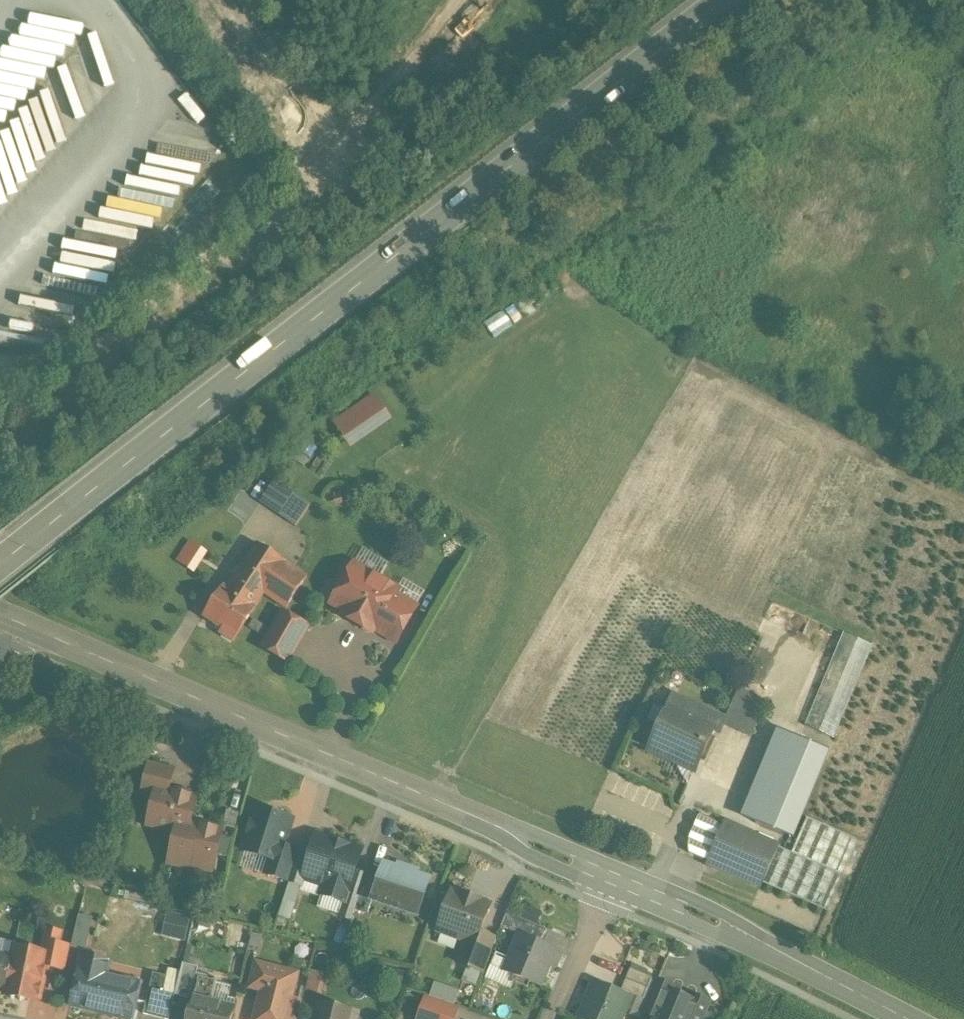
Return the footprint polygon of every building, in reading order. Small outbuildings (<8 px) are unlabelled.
[(375,395),(335,422),(346,438),(385,411),(375,395)] [(311,505),(275,480),(260,502),(296,527),(311,505)] [(286,561),(258,543),(237,575),(265,594),(286,609),(308,576),(286,562),(286,561)] [(397,590),(355,565),(353,568),(348,569),(343,577),(345,583),(332,604),(346,612),(343,616),(372,632),(374,629),(397,642),(417,608),(394,595),(397,590)] [(237,575),(227,589),(223,587),(205,616),(224,628),(221,633),(233,642),(265,594),(237,575)] [(284,613),(264,648),(288,662),(308,627),(284,613)] [(276,619),(269,614),(265,620),(273,625),(276,619)] [(270,629),(254,620),(249,628),(266,637),(270,629)] [(844,633),(805,726),(835,738),(873,646),(844,633)] [(767,704),(739,691),(725,722),(752,735),(767,704)] [(719,718),(673,698),(650,750),(695,771),(719,718)] [(805,726),(801,724),(785,760),(819,775),(835,738),(805,726)] [(783,759),(752,831),(788,848),(802,815),(819,775),(785,760),(783,759)] [(175,770),(149,764),(142,792),(155,795),(157,789),(169,792),(175,770)] [(169,792),(157,789),(155,795),(151,815),(162,818),(160,828),(177,832),(180,821),(191,823),(197,798),(169,792)] [(292,820),(257,808),(243,850),(269,859),(278,862),(283,846),(292,820)] [(236,830),(238,813),(226,812),(224,829),(236,830)] [(859,841),(808,818),(792,853),(778,847),(762,883),(828,912),(859,841)] [(191,823),(180,821),(177,832),(169,863),(212,873),(222,831),(191,823)] [(778,847),(726,824),(709,863),(761,886),(778,847)] [(362,851),(317,836),(310,855),(303,878),(304,878),(325,885),(322,895),(345,903),(355,874),(362,851)] [(283,846),(278,862),(269,859),(264,874),(289,882),(299,851),(283,846)] [(299,851),(289,882),(302,886),(304,878),(303,878),(310,855),(299,851)] [(430,879),(385,864),(379,882),(374,898),(419,913),(430,879)] [(366,878),(355,874),(345,903),(357,906),(366,878)] [(357,906),(356,909),(369,913),(374,898),(379,882),(366,878),(357,906)] [(462,896),(452,892),(438,930),(467,941),(476,944),(480,933),(490,906),(480,902),(480,901),(463,894),(462,896)] [(539,927),(508,915),(503,927),(533,940),(539,927)] [(81,919),(74,948),(86,951),(93,922),(81,919)] [(70,947),(60,944),(62,933),(47,929),(41,954),(48,956),(46,966),(65,970),(70,947)] [(480,933),(476,944),(467,941),(459,964),(484,973),(497,939),(480,933)] [(556,950),(520,935),(505,971),(516,976),(514,981),(527,986),(529,981),(541,986),(556,950)] [(41,954),(14,949),(13,957),(6,992),(5,992),(4,994),(10,995),(12,999),(17,996),(18,997),(21,1001),(25,998),(38,1001),(41,999),(46,979),(44,976),(46,966),(48,956),(41,954)] [(0,954),(0,991),(5,992),(6,992),(13,957),(0,954)] [(133,983),(99,974),(101,963),(83,958),(72,1005),(131,1018),(135,1000),(130,998),(133,983)] [(183,964),(175,995),(192,999),(192,997),(191,997),(197,974),(198,968),(183,964)] [(258,966),(253,986),(261,988),(259,997),(262,998),(257,1018),(284,1018),(287,1007),(288,1003),(289,1004),(296,975),(258,966)] [(653,978),(630,969),(622,990),(644,999),(653,978)] [(197,974),(191,997),(192,997),(192,999),(187,1018),(232,1018),(235,1008),(212,1002),(218,979),(197,974)] [(150,989),(144,1014),(164,1018),(169,1018),(175,995),(164,992),(167,977),(166,976),(163,992),(150,989)] [(658,981),(644,1014),(655,1018),(666,991),(671,993),(673,987),(658,981)] [(595,982),(579,1018),(581,1018),(622,1018),(631,997),(595,982)] [(666,991),(655,1018),(694,1018),(700,1005),(692,1001),(671,993),(666,991)] [(694,1018),(702,1018),(709,1003),(694,996),(692,1001),(700,1005),(694,1018)] [(427,997),(420,1018),(454,1018),(458,1007),(427,997)] [(292,1008),(287,1007),(284,1018),(298,1018),(302,1001),(294,999),(292,1008)] [(320,1005),(316,1018),(348,1018),(350,1012),(320,1005)]
